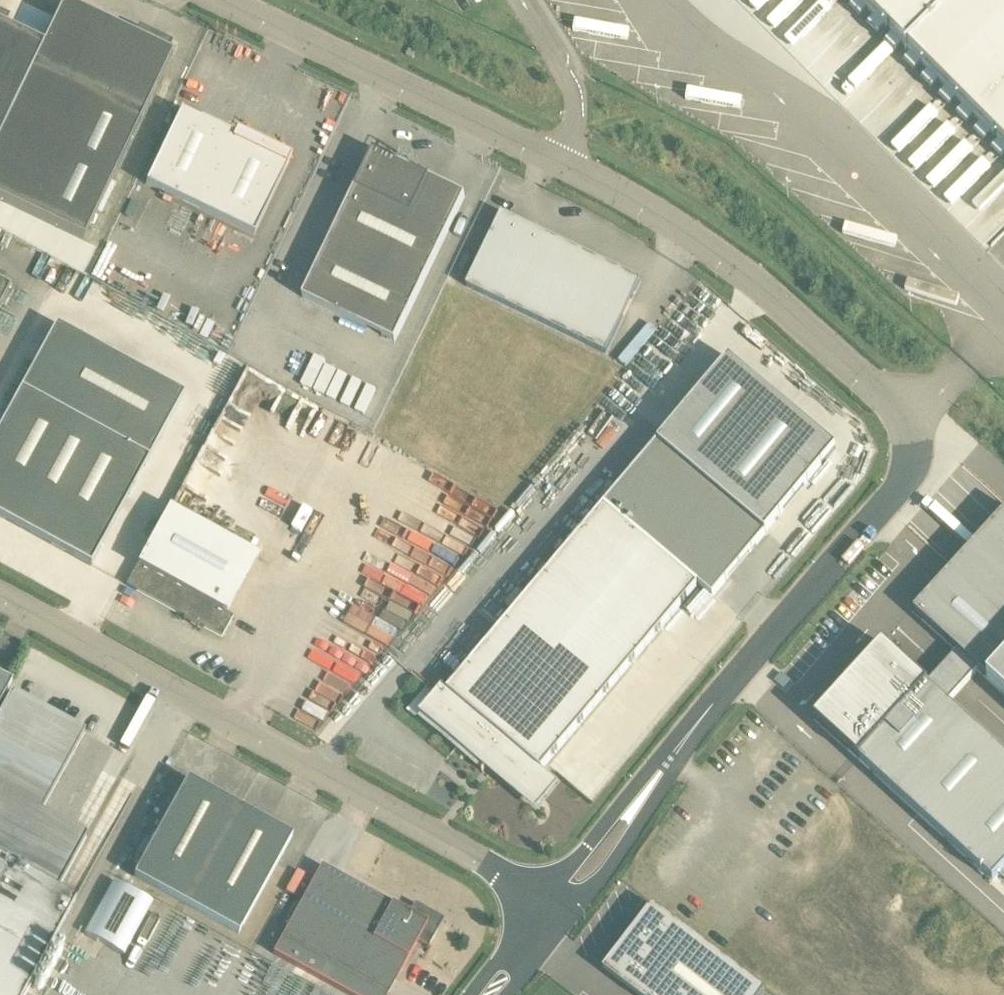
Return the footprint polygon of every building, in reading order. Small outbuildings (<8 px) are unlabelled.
[(1003,146),(1003,0),(858,0),(1003,146)] [(84,241),(173,56),(65,4),(44,46),(0,25),(0,201),(84,241)] [(147,185),(255,237),(290,163),(246,141),(248,137),(237,132),(234,136),(182,111),(147,185)] [(374,152),(304,298),(396,343),(466,197),(374,152)] [(642,282),(503,214),(468,287),(607,354),(642,282)] [(10,291),(0,285),(0,310),(10,291)] [(58,325),(0,430),(0,516),(91,566),(185,395),(58,325)] [(659,444),(766,534),(837,449),(730,359),(659,444)] [(427,687),(413,704),(422,711),(420,713),(485,767),(487,765),(489,766),(534,803),(554,780),(551,777),(542,770),(548,764),(699,585),(713,597),(766,534),(659,444),(658,443),(605,506),(449,691),(443,686),(436,694),(436,695),(427,687)] [(228,614),(259,557),(170,508),(127,586),(223,638),(234,617),(228,614)] [(814,720),(994,883),(1003,872),(1003,755),(948,704),(978,672),(1003,695),(1003,512),(913,612),(957,653),(928,685),(883,645),(855,676),(843,689),(814,720)] [(13,682),(0,675),(0,705),(13,682)] [(12,694),(0,715),(0,859),(57,891),(86,838),(41,813),(84,734),(12,694)] [(188,779),(134,877),(239,935),(293,837),(188,779)] [(75,901),(57,891),(0,859),(0,994),(23,994),(75,901)] [(283,937),(274,952),(352,994),(389,994),(418,943),(428,949),(444,920),(415,904),(410,914),(322,866),(283,937)] [(655,910),(607,975),(633,994),(768,994),(655,910)]
